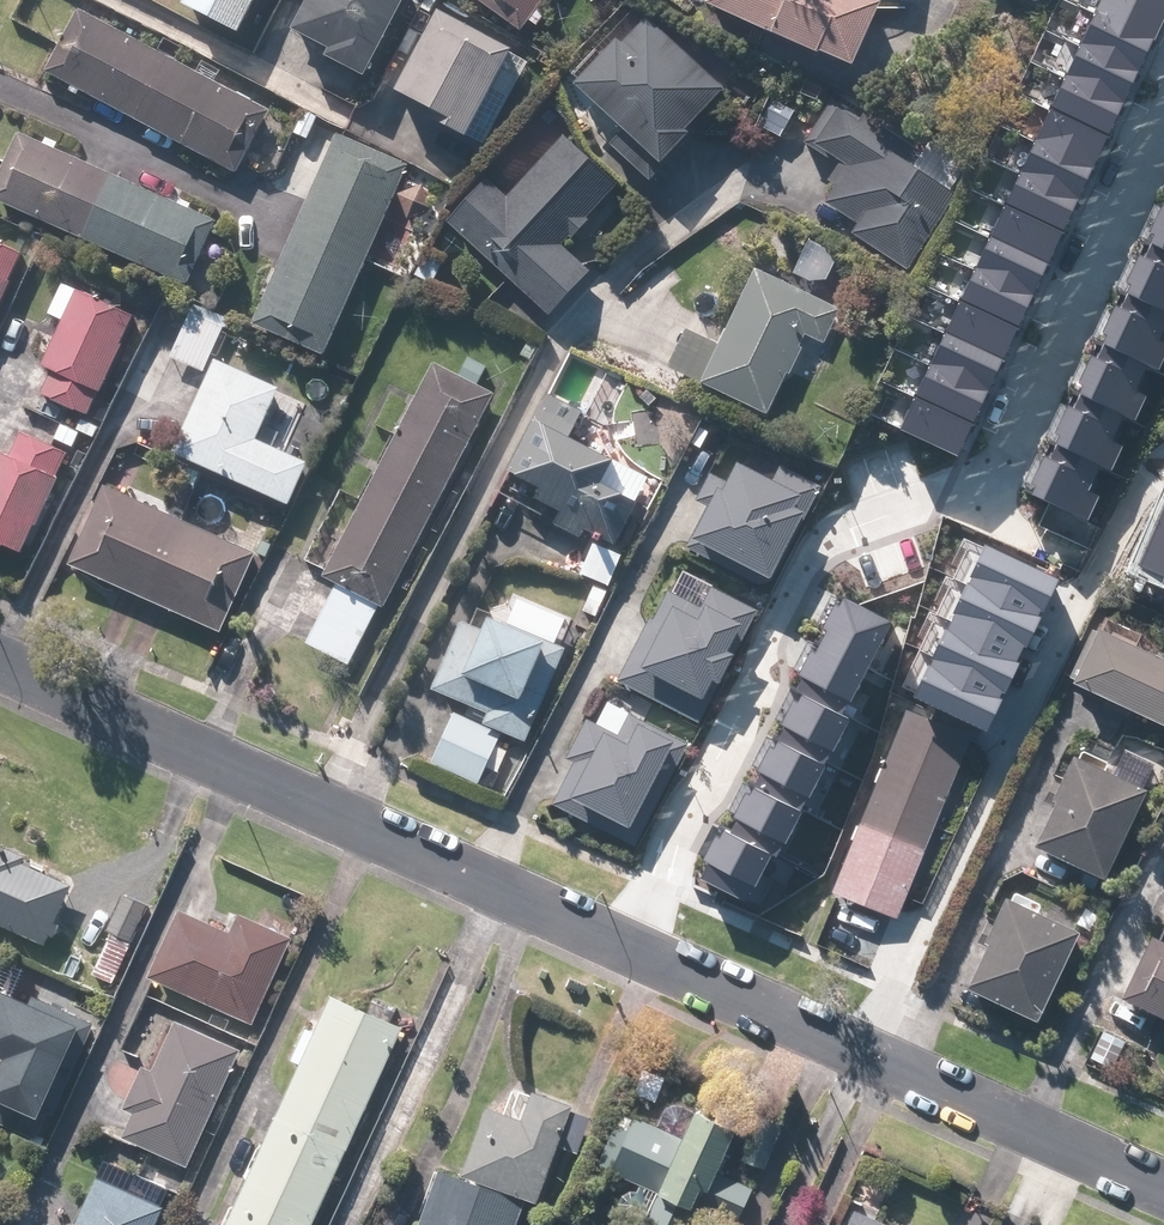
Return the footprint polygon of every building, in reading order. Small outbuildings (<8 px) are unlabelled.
[(177,10),(237,40),(257,0),(182,0),(177,10)] [(288,32),(326,52),(322,60),(361,81),(404,0),(305,0),(288,32)] [(517,33),(524,24),(533,31),(545,16),(536,9),(542,0),(473,0),(517,33)] [(701,7),(849,71),(880,0),(704,0),(701,7)] [(1163,15),(1163,4),(1155,0),(1099,0),(1094,10),(1153,38),(1163,15)] [(1138,70),(1153,38),(1094,10),(1079,42),(1138,70)] [(268,113),(78,12),(43,77),(234,178),(268,113)] [(526,62),(435,12),(388,96),(480,146),(526,62)] [(609,146),(650,184),(691,139),(685,133),(722,92),(636,12),(569,85),(621,133),(609,146)] [(1123,102),(1138,70),(1079,42),(1064,74),(1123,102)] [(1109,133),(1123,102),(1064,74),(1049,106),(1109,133)] [(921,152),(829,100),(805,143),(846,167),(824,206),(857,225),(850,238),(910,272),(953,196),(910,172),(921,152)] [(1094,165),(1109,133),(1049,106),(1034,137),(1094,165)] [(117,165),(85,151),(80,162),(16,133),(0,170),(0,207),(184,290),(214,223),(202,217),(207,205),(160,184),(154,195),(112,176),(117,165)] [(408,166),(333,133),(252,320),(327,353),(408,166)] [(506,196),(486,177),(444,222),(545,317),(588,272),(561,247),(617,187),(562,136),(506,196)] [(1079,197),(1094,165),(1034,137),(1019,169),(1079,197)] [(1064,229),(1079,197),(1019,169),(1004,201),(1064,229)] [(1146,239),(1163,248),(1163,200),(1146,239)] [(1049,260),(1064,229),(1004,201),(990,233),(1049,260)] [(1034,292),(1049,260),(990,233),(975,265),(1034,292)] [(1146,239),(1122,290),(1163,309),(1163,248),(1146,239)] [(9,308),(0,305),(23,253),(0,243),(0,329),(9,308)] [(803,247),(788,275),(819,291),(834,263),(803,247)] [(1019,324),(1034,292),(975,265),(960,296),(1019,324)] [(684,330),(664,370),(765,418),(802,339),(822,348),(841,309),(756,269),(719,346),(684,330)] [(133,317),(60,283),(45,316),(60,323),(39,368),(50,373),(39,396),(86,418),(133,317)] [(1163,351),(1163,309),(1122,290),(1098,340),(1156,367),(1163,351)] [(1004,356),(1019,324),(960,296),(945,328),(1004,356)] [(224,332),(180,310),(135,404),(180,425),(167,451),(283,508),(305,464),(254,440),(277,393),(210,360),(224,332)] [(989,387),(1004,356),(945,328),(930,360),(989,387)] [(1133,418),(1156,367),(1098,340),(1075,391),(1133,418)] [(455,377),(429,363),(319,576),(335,584),(303,645),(346,668),(378,606),(386,611),(496,398),(475,387),(485,368),(465,358),(455,377)] [(974,419),(989,387),(930,360),(915,392),(974,419)] [(1109,468),(1133,418),(1075,391),(1051,441),(1109,468)] [(959,451),(974,419),(915,392),(900,423),(959,451)] [(580,414),(546,396),(504,475),(532,490),(523,506),(550,520),(548,525),(576,540),(580,533),(611,550),(636,503),(601,485),(613,463),(567,439),(580,414)] [(21,432),(9,457),(0,453),(0,546),(21,555),(68,453),(21,432)] [(1086,519),(1109,468),(1051,441),(1027,492),(1086,519)] [(706,474),(692,500),(706,508),(687,543),(767,585),(819,488),(782,468),(773,485),(735,466),(725,484),(706,474)] [(100,487),(65,566),(218,633),(253,554),(100,487)] [(1138,572),(1163,582),(1163,508),(1138,572)] [(908,687),(989,726),(1064,572),(984,533),(908,687)] [(667,593),(651,626),(643,623),(613,684),(701,728),(759,611),(689,577),(678,599),(667,593)] [(700,875),(758,904),(899,618),(841,590),(700,875)] [(448,712),(426,766),(478,786),(499,732),(524,742),(562,648),(555,645),(566,617),(510,595),(499,622),(486,617),(480,631),(458,622),(431,691),(469,707),(464,719),(448,712)] [(1088,631),(1063,685),(1163,731),(1163,666),(1127,649),(1133,634),(1104,621),(1097,636),(1088,631)] [(593,724),(582,718),(562,755),(573,761),(550,804),(636,849),(690,746),(605,701),(593,724)] [(830,885),(899,913),(974,730),(906,702),(830,885)] [(1101,883),(1155,767),(1126,753),(1112,783),(1069,763),(1028,849),(1101,883)] [(0,844),(0,925),(46,945),(75,875),(0,844)] [(994,925),(984,920),(974,942),(984,946),(962,992),(1036,1026),(1079,935),(1005,901),(994,925)] [(226,940),(171,916),(144,977),(253,1025),(290,941),(235,917),(226,940)] [(1118,1000),(1163,1021),(1163,945),(1146,937),(1118,1000)] [(6,1064),(0,1078),(0,1130),(46,1150),(97,1028),(0,987),(0,1061),(6,1064)] [(304,1028),(288,1063),(299,1068),(227,1224),(312,1224),(400,1033),(329,1001),(314,1033),(304,1028)] [(1136,1030),(1109,1018),(1091,1061),(1118,1073),(1136,1030)] [(187,1169),(239,1052),(166,1019),(113,1136),(187,1169)] [(588,1114),(530,1094),(519,1124),(483,1112),(462,1174),(439,1166),(419,1224),(516,1224),(523,1204),(536,1209),(556,1150),(574,1156),(588,1114)] [(700,1206),(737,1224),(755,1186),(718,1168),(735,1131),(697,1112),(682,1143),(621,1114),(595,1168),(656,1198),(643,1224),(691,1224),(700,1206)] [(164,1207),(157,1204),(164,1188),(102,1159),(71,1224),(156,1224),(164,1207)] [(851,1213),(846,1224),(877,1224),(851,1213)]
